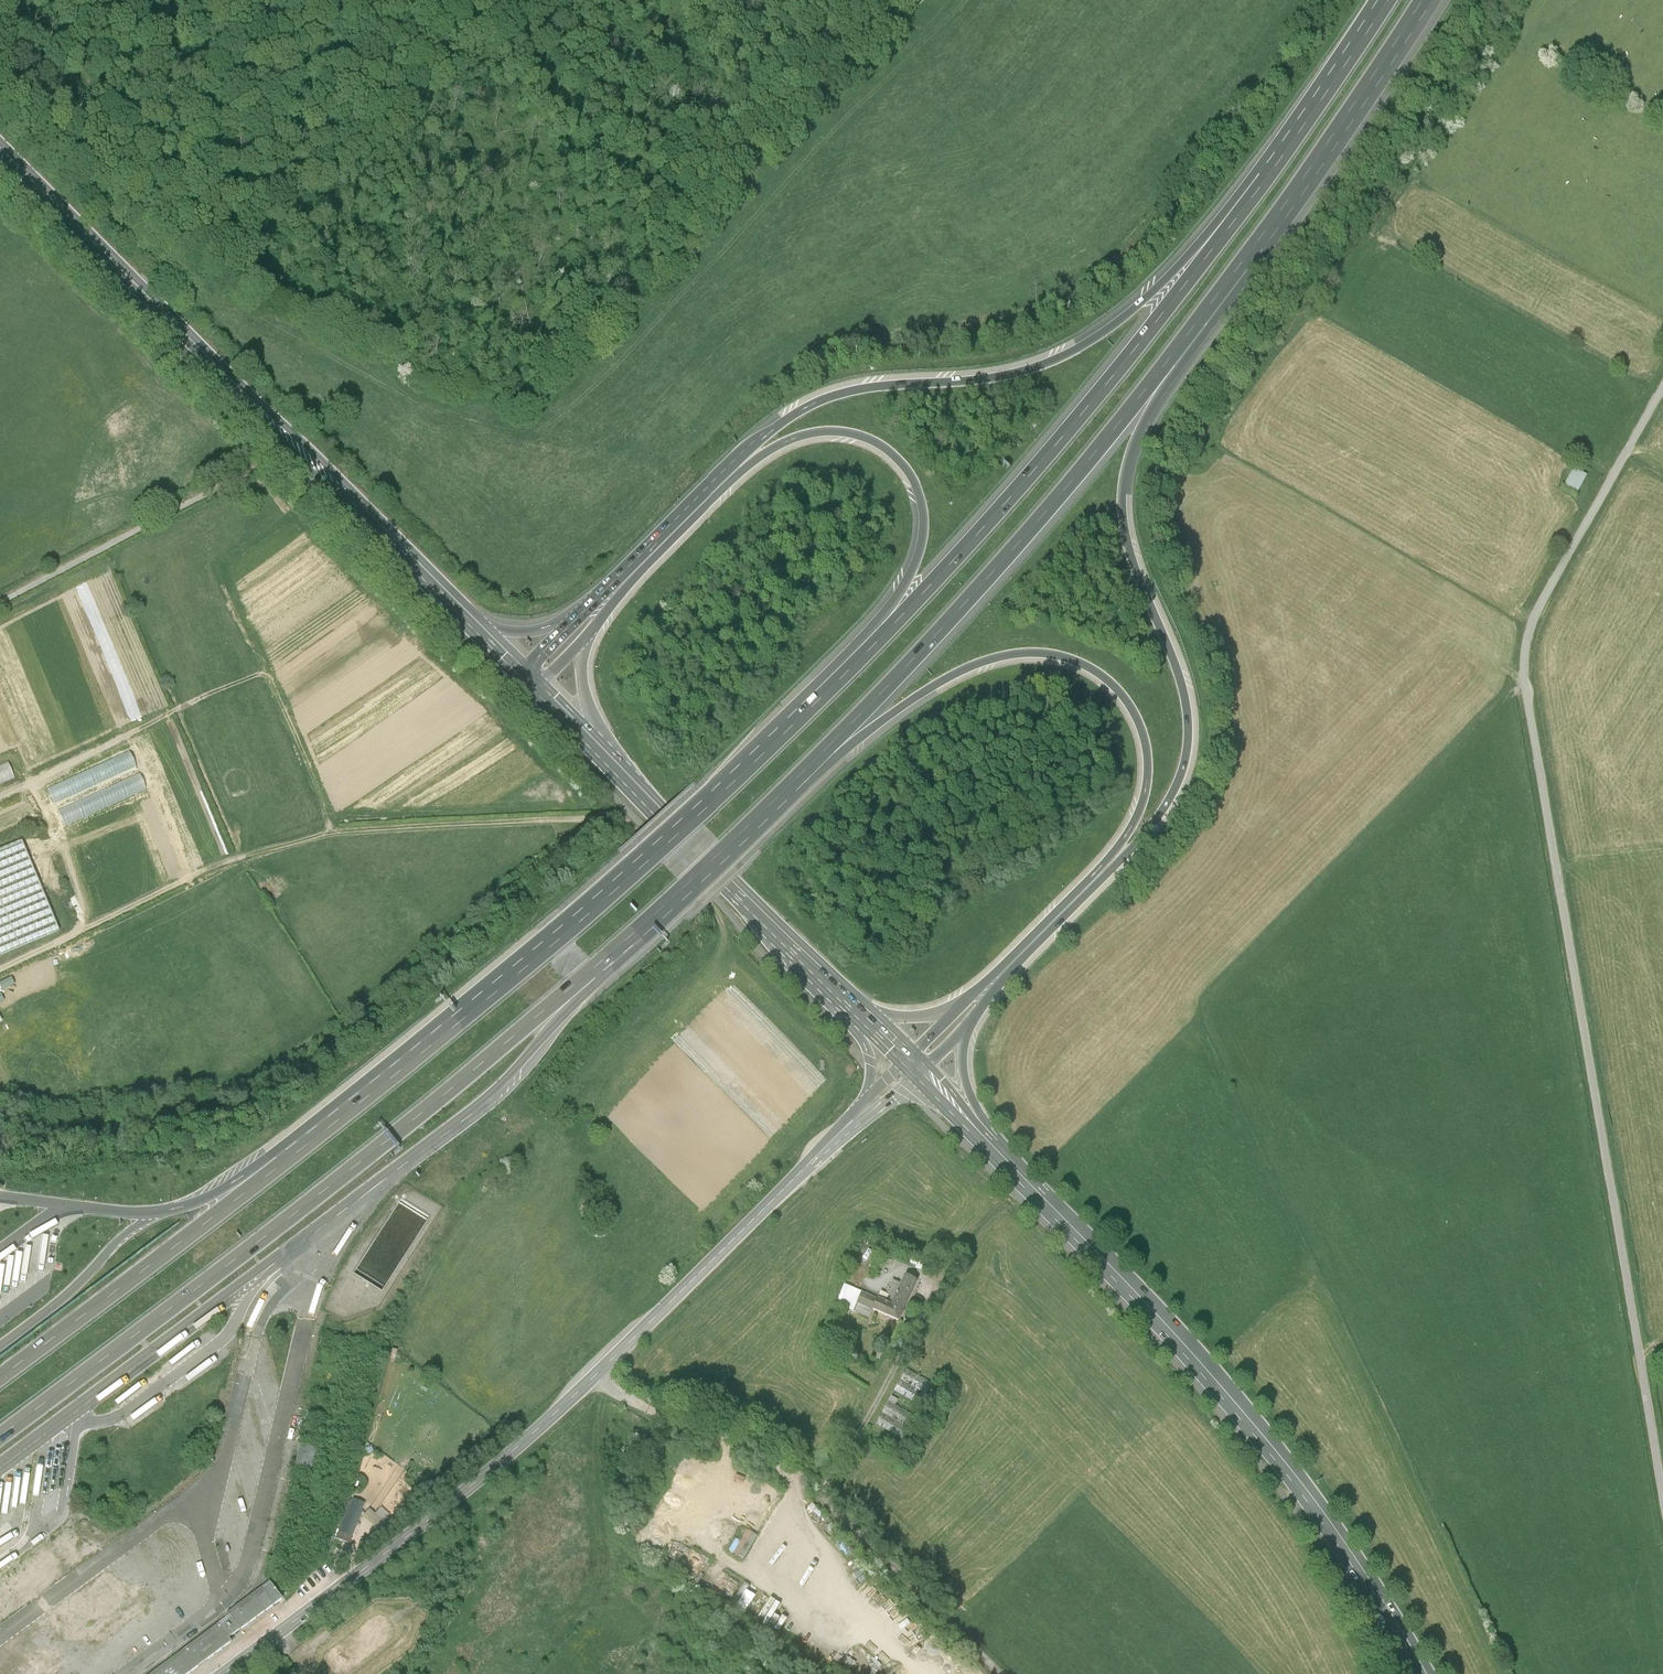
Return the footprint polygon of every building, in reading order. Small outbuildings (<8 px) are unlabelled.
[(1563,487),(1578,491),(1583,473),(1568,469),(1563,487)] [(0,768),(0,786),(13,781),(7,765),(0,768)] [(0,852),(0,957),(58,933),(21,843),(0,852)] [(427,1219),(399,1201),(353,1273),(381,1291),(427,1219)] [(347,1254),(360,1227),(353,1224),(341,1251),(347,1254)] [(893,1305),(878,1299),(873,1310),(899,1322),(909,1300),(911,1301),(919,1282),(905,1276),(902,1284),(893,1305)] [(881,1292),(878,1299),(893,1305),(902,1284),(893,1280),(889,1288),(892,1290),(890,1296),(881,1292)] [(873,1310),(878,1299),(845,1285),(837,1305),(870,1319),(873,1310)] [(278,1316),(281,1299),(271,1297),(267,1313),(278,1316)] [(264,1327),(260,1325),(258,1331),(268,1334),(273,1317),(268,1315),(264,1327)] [(120,1391),(143,1374),(139,1369),(116,1387),(120,1391)] [(907,1369),(901,1380),(932,1397),(938,1387),(907,1369)] [(901,1380),(894,1391),(926,1409),(932,1397),(901,1380)] [(888,1402),(882,1413),(910,1428),(916,1417),(888,1402)] [(882,1413),(876,1424),(903,1440),(910,1428),(882,1413)] [(314,1471),(322,1448),(304,1442),(297,1465),(314,1471)] [(398,1483),(377,1510),(391,1520),(412,1494),(398,1483)] [(746,1552),(754,1555),(763,1536),(743,1528),(739,1539),(733,1536),(727,1550),(743,1557),(746,1552)] [(740,1598),(748,1585),(742,1582),(734,1594),(740,1598)] [(270,1584),(262,1590),(275,1607),(283,1601),(270,1584)] [(262,1590),(254,1596),(266,1613),(275,1607),(262,1590)] [(766,1595),(754,1617),(762,1621),(774,1599),(766,1595)] [(254,1596),(245,1602),(258,1620),(266,1613),(254,1596)] [(245,1602),(237,1609),(249,1626),(258,1620),(245,1602)] [(241,1632),(249,1626),(237,1609),(228,1615),(230,1617),(241,1632)] [(229,1641),(241,1632),(230,1617),(218,1626),(229,1641)] [(218,1626),(210,1632),(222,1649),(230,1643),(229,1641),(218,1626)] [(210,1632),(201,1638),(214,1655),(222,1649),(210,1632)] [(201,1638),(193,1644),(206,1661),(214,1655),(201,1638)] [(193,1644),(185,1650),(198,1667),(206,1661),(193,1644)] [(185,1650),(177,1656),(190,1673),(198,1667),(185,1650)] [(169,1662),(178,1673),(189,1673),(190,1673),(177,1656),(169,1662)] [(161,1668),(165,1673),(178,1673),(169,1662),(161,1668)]
